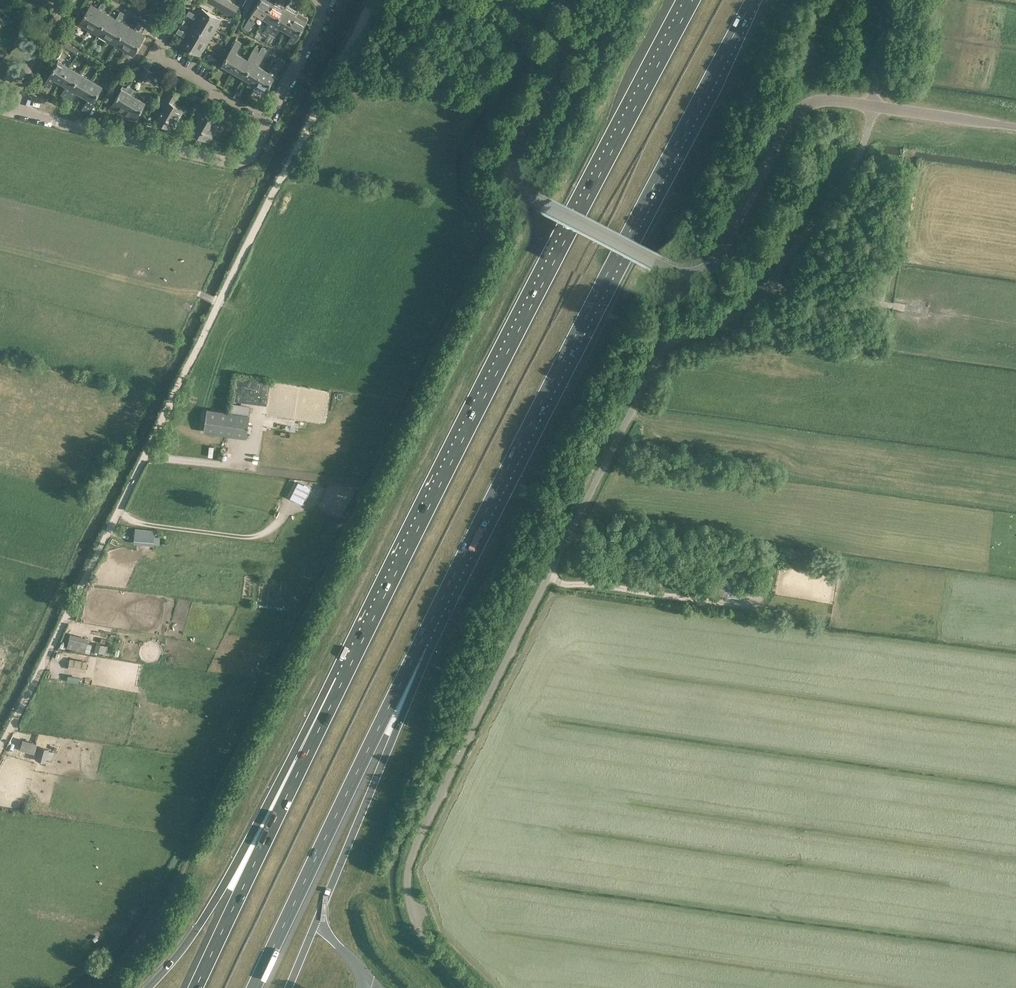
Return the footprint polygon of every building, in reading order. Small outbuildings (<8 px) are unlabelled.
[(213,5),(218,8),(223,0),(216,0),(213,5)] [(228,0),(223,0),(218,8),(223,11),(229,1),(228,0)] [(273,3),(268,0),(260,0),(247,21),(253,24),(258,15),(264,18),(273,3)] [(234,4),(229,1),(223,11),(228,14),(234,4)] [(264,18),(270,21),(263,33),(268,37),(270,34),(284,9),(273,3),(264,18)] [(239,7),(234,4),(228,14),(233,17),(239,7)] [(284,10),(284,9),(270,34),(275,37),(281,27),(286,31),(297,11),(287,4),(284,10)] [(99,11),(90,5),(79,24),(88,29),(99,11)] [(202,8),(196,17),(215,29),(221,19),(202,8)] [(108,16),(99,11),(88,29),(97,35),(108,16)] [(308,17),(297,11),(286,31),(292,34),(287,43),(292,47),(306,22),(308,19),(308,17)] [(106,40),(117,21),(108,16),(97,35),(106,40)] [(215,29),(196,17),(191,26),(210,37),(215,29)] [(126,26),(117,21),(106,40),(115,45),(126,26)] [(253,25),(247,22),(244,27),(249,31),(253,25)] [(124,50),(135,31),(126,26),(115,45),(124,50)] [(191,26),(186,35),(205,46),(210,37),(191,26)] [(144,37),(135,31),(124,50),(133,56),(144,37)] [(205,46),(186,35),(180,45),(199,56),(205,46)] [(233,70),(242,55),(237,52),(242,42),(236,39),(222,64),(233,70)] [(248,58),(242,55),(233,70),(244,77),(261,48),(256,45),(248,58)] [(261,48),(244,77),(255,83),(264,68),(259,64),(268,49),(262,46),(261,48)] [(264,68),(255,83),(267,90),(280,67),(285,59),(279,56),(270,71),(264,68)] [(54,79),(60,82),(68,68),(57,61),(43,85),(49,89),(54,79)] [(143,65),(137,76),(143,80),(149,69),(143,65)] [(66,98),(79,74),(68,68),(60,82),(66,86),(60,95),(66,98)] [(154,72),(149,69),(143,80),(148,83),(154,72)] [(90,80),(79,74),(66,98),(71,101),(76,92),(82,95),(90,80)] [(88,111),(102,87),(90,80),(82,95),(88,98),(82,108),(88,111)] [(110,108),(122,115),(133,96),(137,89),(129,84),(126,89),(122,87),(110,108)] [(178,94),(174,91),(168,88),(159,104),(164,107),(157,119),(156,121),(173,131),(181,117),(179,116),(183,109),(172,103),(178,94)] [(141,101),(133,96),(122,115),(134,122),(146,101),(142,99),(141,101)] [(195,116),(200,118),(191,133),(208,143),(212,136),(211,135),(219,121),(208,115),(214,105),(204,100),(195,116)] [(229,116),(235,119),(238,114),(232,110),(229,116)] [(204,431),(225,434),(229,411),(207,408),(204,431)] [(250,414),(249,414),(229,411),(225,434),(247,438),(250,414)] [(311,488),(298,481),(289,497),(302,504),(311,488)] [(134,543),(154,545),(155,530),(135,528),(134,543)] [(89,638),(71,633),(67,647),(90,653),(92,644),(87,643),(89,638)] [(107,645),(96,643),(94,651),(105,653),(107,645)] [(88,661),(70,658),(68,669),(86,672),(88,661)] [(22,739),(20,747),(34,751),(36,743),(25,740),(22,739)] [(49,748),(39,746),(36,757),(46,760),(49,748)]
